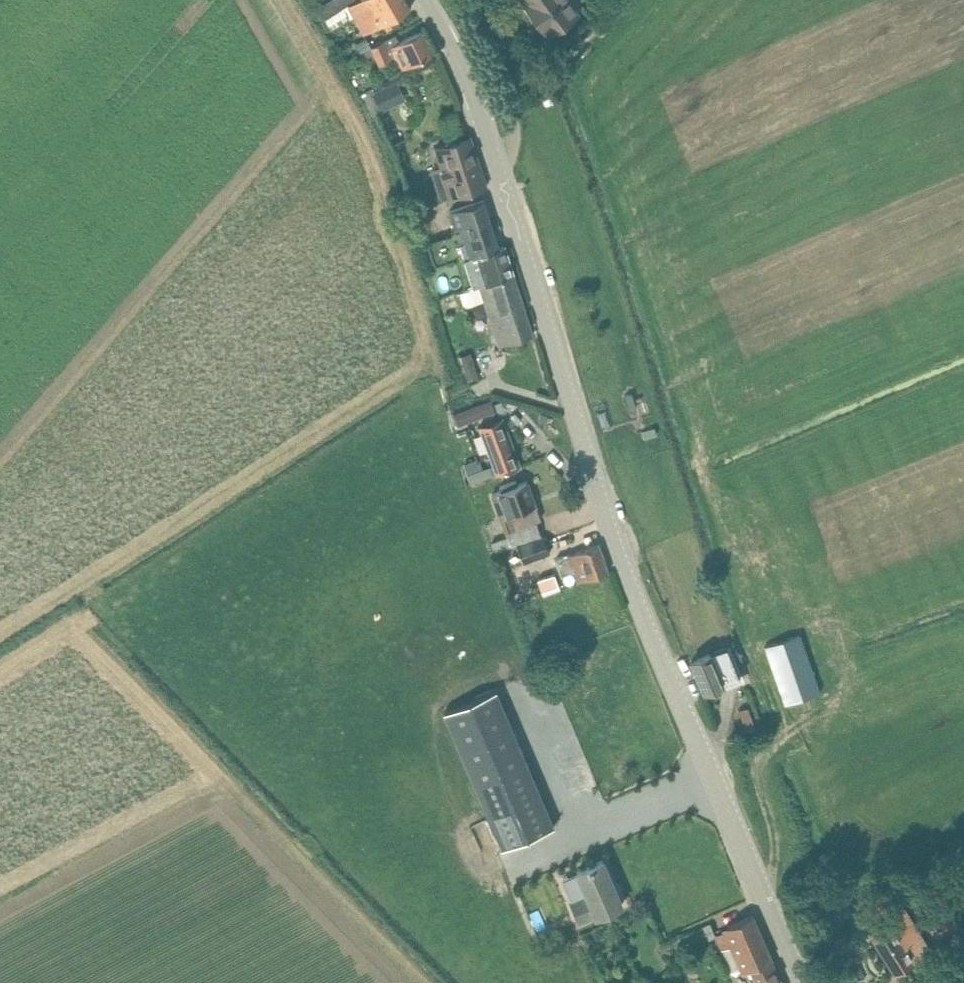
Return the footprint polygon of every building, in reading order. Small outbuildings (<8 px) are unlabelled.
[(393,17),(410,8),(406,0),(358,0),(348,6),(363,34),(393,17)] [(567,21),(577,13),(567,0),(526,0),(528,3),(526,5),(545,32),(548,30),(550,33),(567,21)] [(432,53),(421,31),(399,41),(395,33),(370,45),(360,51),(364,60),(376,54),(381,65),(397,57),(401,67),(414,62),(432,53)] [(360,51),(370,45),(366,37),(356,42),(360,51)] [(405,98),(396,81),(372,93),(380,110),(405,98)] [(476,157),(469,136),(435,147),(441,166),(430,169),(436,190),(439,199),(467,191),(486,184),(477,156),(476,157)] [(498,247),(483,199),(449,210),(456,233),(426,242),(433,265),(455,258),(465,290),(513,274),(504,245),(498,247)] [(532,334),(513,274),(465,290),(459,291),(463,304),(467,306),(484,301),(498,344),(513,340),(532,334)] [(463,371),(475,367),(471,355),(459,359),(463,371)] [(473,406),(453,412),(457,426),(477,419),(495,413),(490,400),(473,406)] [(467,474),(466,474),(470,483),(495,474),(497,473),(501,472),(520,465),(502,418),(484,425),(480,426),(478,427),(492,465),(486,467),(467,474)] [(508,536),(491,542),(494,551),(517,544),(517,545),(542,536),(536,520),(541,518),(527,480),(517,484),(516,480),(500,486),(501,490),(492,493),(508,536)] [(542,536),(517,545),(524,562),(531,559),(549,552),(543,535),(542,536)] [(599,544),(580,550),(555,559),(560,574),(572,570),(576,582),(608,571),(599,544)] [(542,590),(558,585),(554,574),(538,579),(542,590)] [(785,704),(804,698),(817,693),(797,635),(764,646),(785,704)] [(703,693),(721,685),(722,685),(718,676),(743,665),(734,644),(708,655),(690,663),(703,693)] [(501,848),(554,825),(496,689),(443,712),(501,848)] [(581,922),(603,912),(622,904),(603,859),(578,870),(587,891),(571,898),(581,922)] [(960,889),(955,885),(949,888),(949,895),(953,899),(960,897),(960,889)] [(895,972),(912,961),(930,950),(905,909),(869,931),(895,972)] [(770,956),(752,915),(733,923),(726,925),(728,931),(715,936),(731,972),(748,964),(756,982),(782,982),(770,956)] [(687,948),(715,936),(709,922),(680,935),(687,948)]
